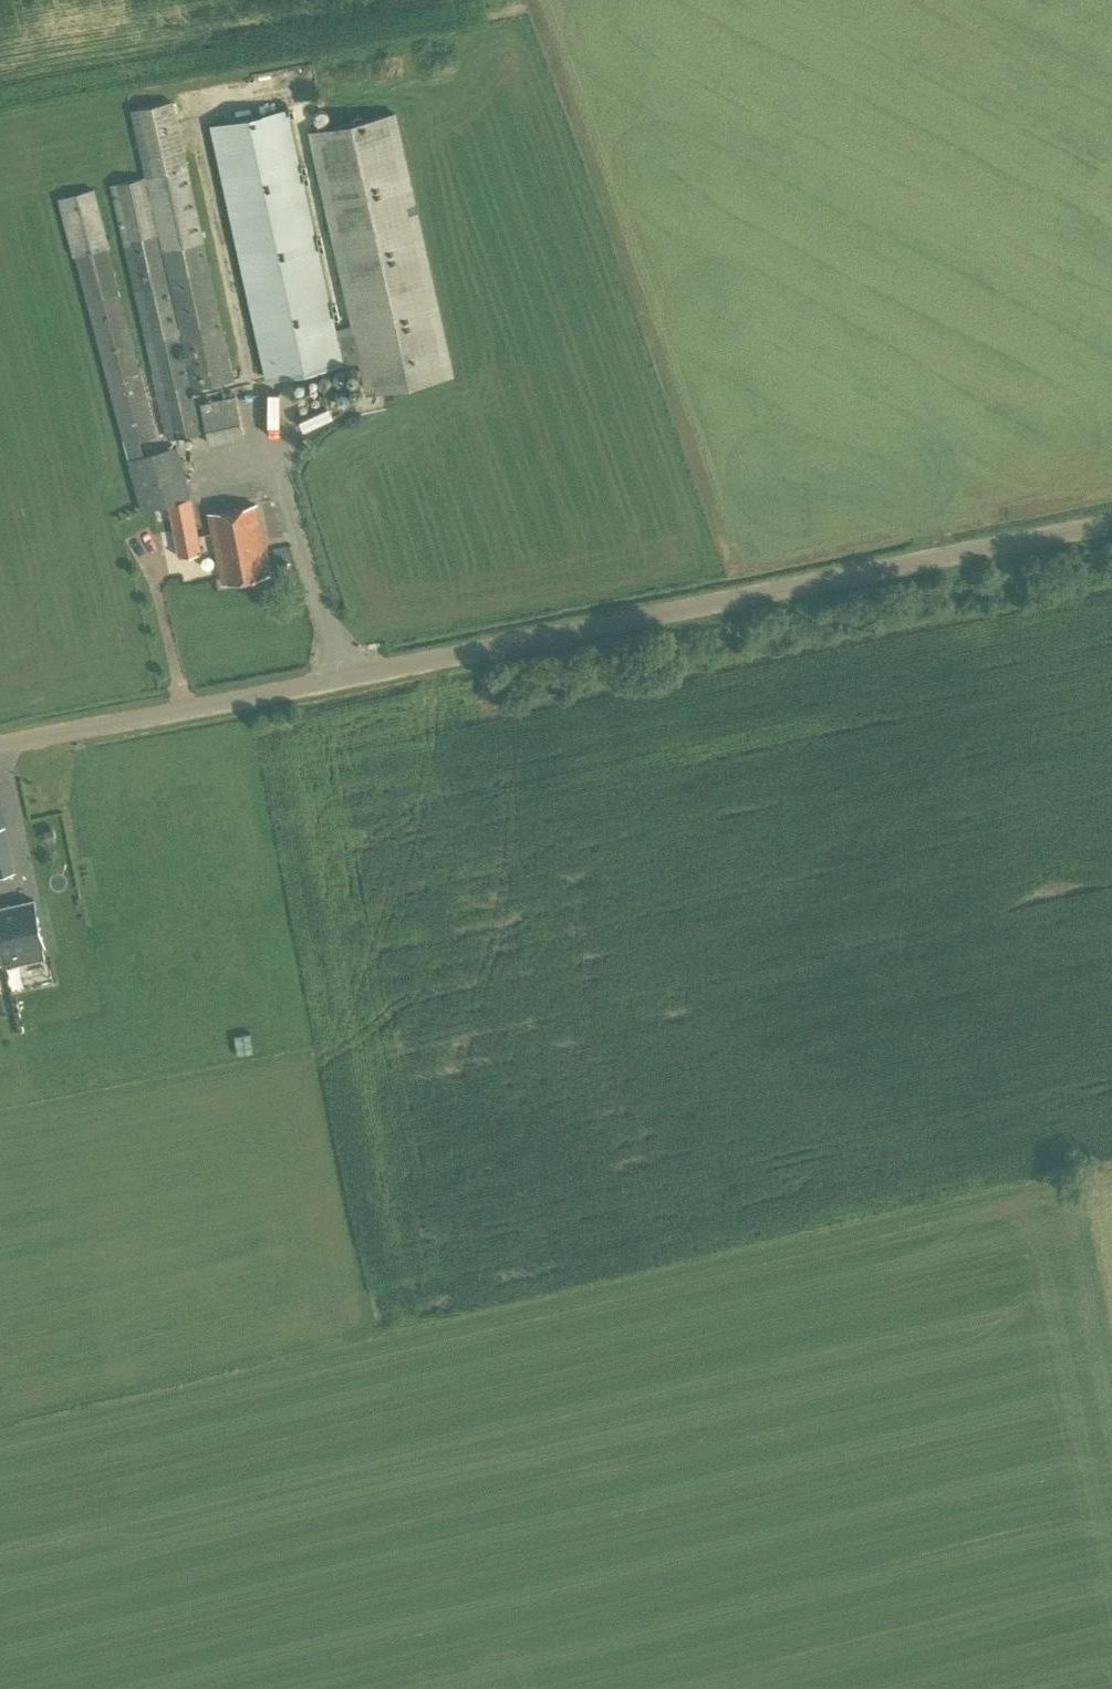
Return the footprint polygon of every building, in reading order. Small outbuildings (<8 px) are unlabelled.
[(194,388),(235,379),(189,167),(174,100),(133,108),(147,176),(194,388)] [(339,336),(295,134),(289,107),(215,123),(271,379),(363,359),(370,392),(454,373),(397,112),(313,131),(357,332),(339,336)] [(168,439),(202,431),(145,177),(138,144),(124,147),(126,159),(109,162),(113,184),(111,184),(168,439)] [(125,444),(158,435),(108,247),(111,246),(96,188),(58,197),(74,256),(77,256),(125,444)] [(210,444),(244,437),(235,395),(201,402),(210,444)] [(178,445),(129,458),(142,511),(168,504),(178,555),(202,551),(199,534),(209,532),(208,525),(198,526),(192,496),(178,445)] [(223,583),(271,573),(257,504),(209,514),(223,583)] [(0,859),(0,874),(11,872),(8,857),(0,859)] [(45,945),(35,899),(0,906),(0,955),(45,945)]
